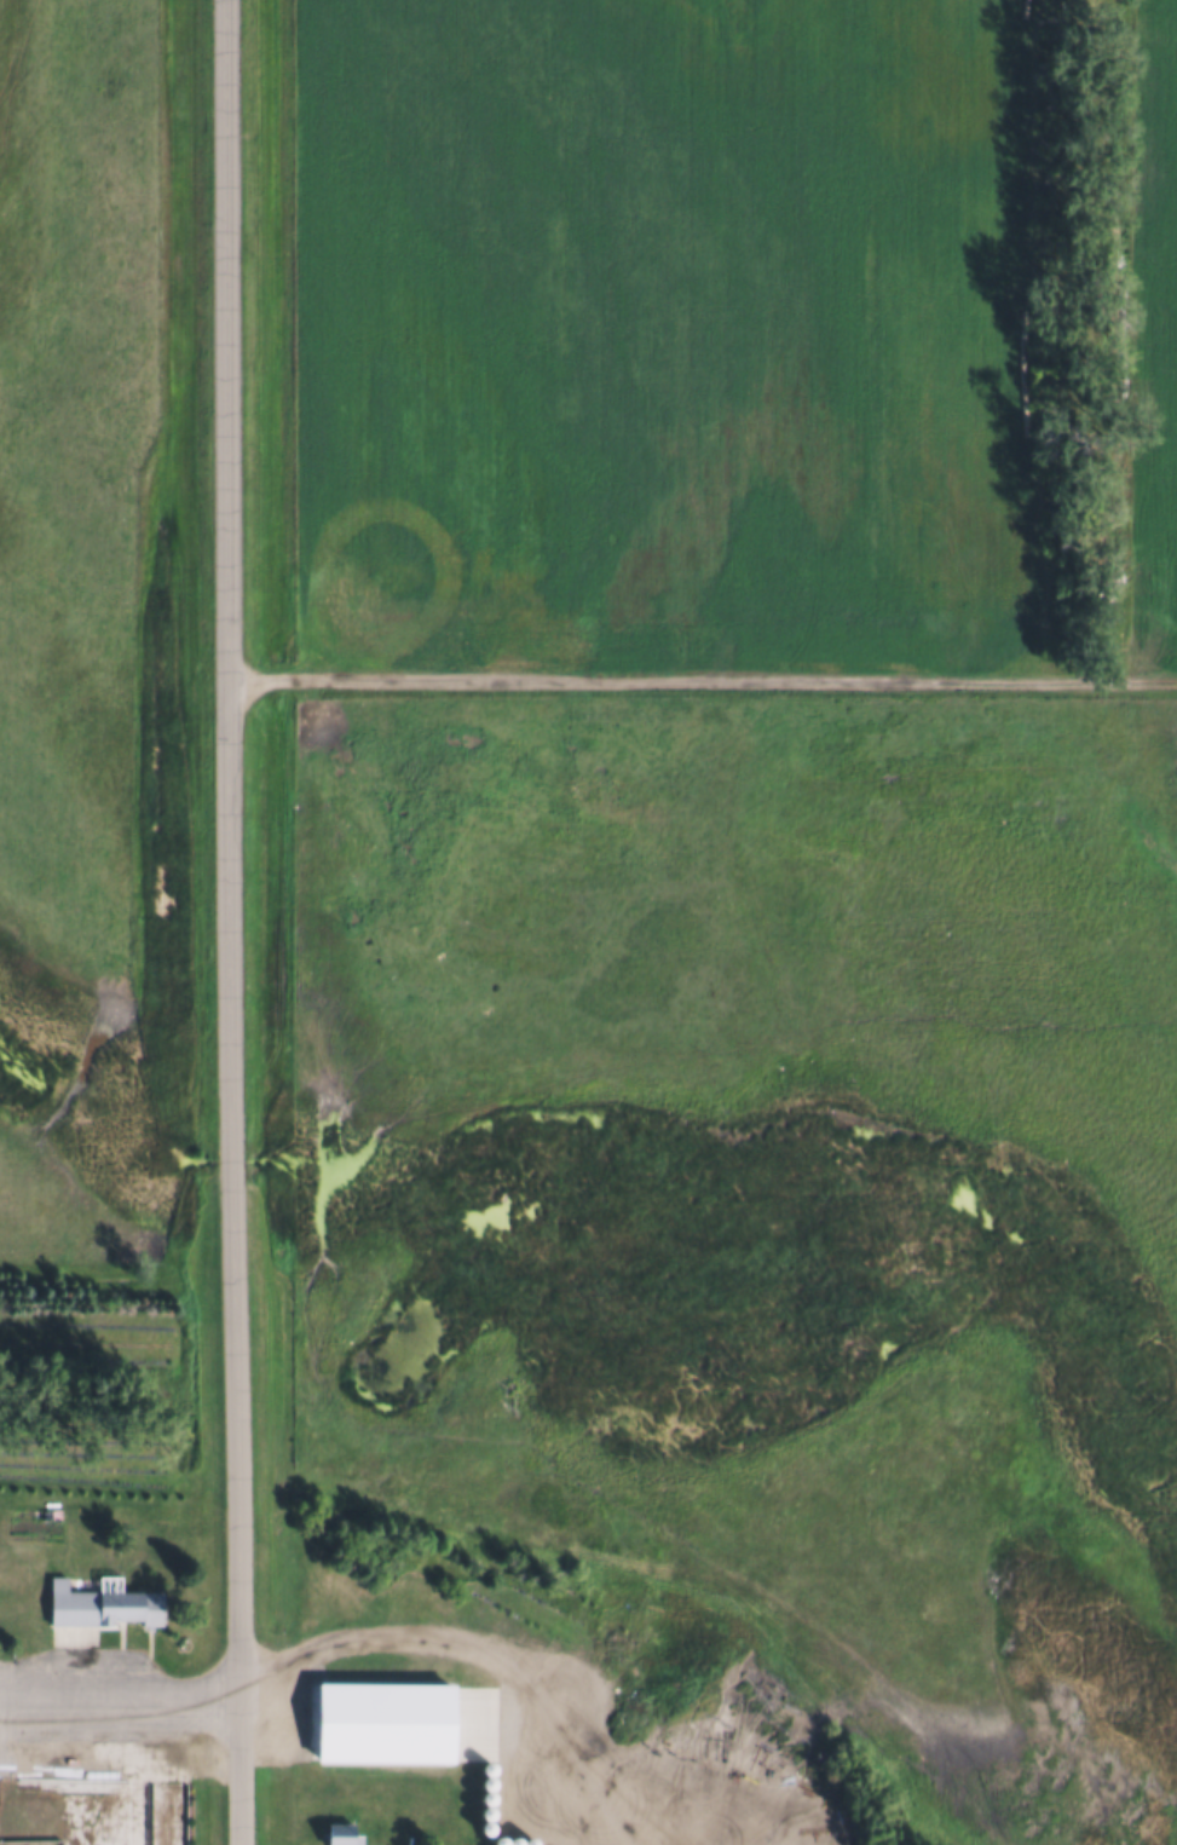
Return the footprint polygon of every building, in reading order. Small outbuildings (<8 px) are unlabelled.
[(68,1591),(68,1577),(51,1577),(51,1625),(164,1625),(164,1591),(68,1591)] [(324,1719),(417,1719),(417,1673),(324,1673),(324,1719)] [(190,1782),(152,1782),(152,1844),(190,1844),(190,1782)] [(363,1834),(341,1834),(342,1826),(329,1826),(329,1844),(363,1844),(363,1834)]
